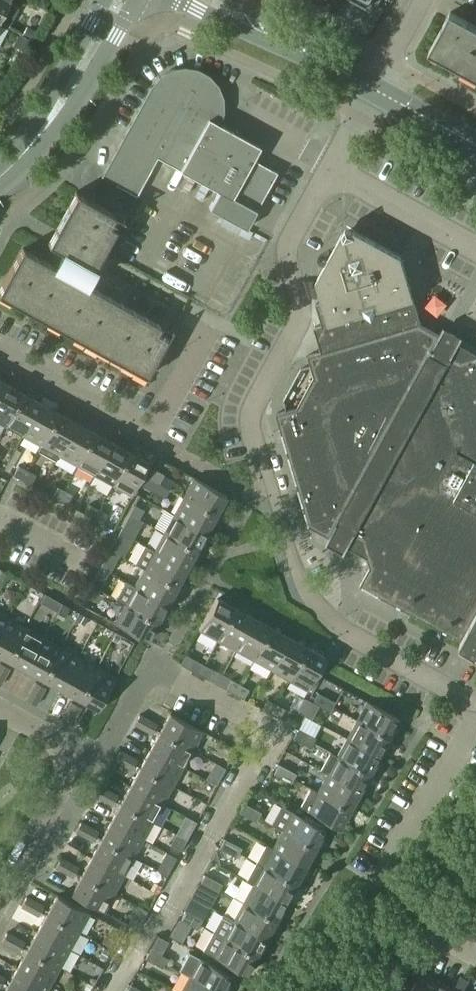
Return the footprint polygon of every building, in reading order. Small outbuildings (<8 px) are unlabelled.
[(8,26),(18,8),(9,3),(11,0),(0,0),(0,22),(8,26)] [(450,12),(446,18),(429,51),(475,77),(475,26),(450,12)] [(210,208),(246,228),(277,172),(253,159),(259,147),(219,125),(223,112),(223,98),(218,86),(209,75),(197,69),(184,67),(170,69),(159,77),(150,87),(101,176),(136,196),(157,158),(219,192),(210,208)] [(145,377),(171,331),(85,283),(94,267),(93,267),(121,217),(75,192),(47,243),(62,251),(54,266),(22,249),(0,288),(0,296),(145,377)] [(316,281),(329,323),(366,313),(373,316),(377,309),(414,298),(401,256),(346,226),(316,281)] [(461,640),(475,613),(475,354),(447,363),(442,372),(425,363),(430,354),(420,322),(308,355),(311,365),(301,368),(283,400),(286,410),(276,413),(309,526),(341,516),(346,507),(354,512),(363,517),(358,525),(370,566),(360,585),(461,640)] [(23,393),(5,383),(0,392),(0,423),(5,425),(23,393)] [(23,435),(40,403),(23,393),(5,425),(23,435)] [(40,445),(58,413),(40,403),(23,435),(40,445)] [(55,460),(58,455),(76,423),(58,413),(40,445),(38,450),(55,460)] [(58,455),(76,465),(94,432),(76,423),(58,455)] [(76,465),(94,475),(112,442),(94,432),(76,465)] [(94,475),(112,485),(129,452),(112,442),(94,475)] [(112,485),(131,495),(148,462),(129,452),(112,485)] [(13,475),(22,480),(27,470),(18,465),(13,475)] [(149,478),(159,483),(163,474),(154,469),(149,478)] [(22,480),(30,484),(36,475),(27,470),(22,480)] [(144,487),(154,492),(159,483),(149,478),(144,487)] [(183,497),(216,514),(226,496),(194,478),(183,497)] [(49,494),(57,499),(63,490),(54,485),(49,494)] [(57,499),(66,504),(71,494),(63,490),(57,499)] [(174,515),(206,532),(216,514),(183,497),(174,515)] [(84,514),(93,519),(98,509),(90,505),(84,514)] [(130,514),(139,519),(144,510),(134,505),(130,514)] [(93,519),(102,524),(107,514),(98,509),(93,519)] [(125,522),(134,528),(139,519),(130,514),(125,522)] [(164,532),(196,550),(206,532),(174,515),(164,532)] [(154,550),(186,568),(196,550),(164,532),(154,550)] [(110,550),(119,555),(124,546),(115,541),(110,550)] [(144,568),(177,586),(186,568),(154,550),(145,545),(135,563),(144,568)] [(105,558),(115,563),(119,555),(110,550),(105,558)] [(134,586),(167,604),(177,586),(144,568),(134,586)] [(90,585),(100,590),(105,582),(95,577),(90,585)] [(125,604),(157,622),(167,604),(134,586),(125,581),(116,599),(125,604)] [(86,594),(95,599),(100,590),(90,585),(86,594)] [(199,630),(218,640),(235,608),(216,597),(199,630)] [(114,623),(147,640),(157,622),(125,604),(114,623)] [(218,640),(235,650),(253,617),(235,608),(218,640)] [(475,651),(475,613),(461,640),(460,643),(475,651)] [(235,650),(253,660),(271,627),(253,617),(235,650)] [(7,660),(25,627),(7,618),(0,630),(0,656),(7,660)] [(7,660),(25,670),(43,637),(25,627),(7,660)] [(253,660),(271,670),(289,637),(271,627),(253,660)] [(25,670),(43,679),(61,647),(43,637),(25,670)] [(271,670),(289,679),(307,647),(289,637),(271,670)] [(43,679),(61,689),(79,657),(61,647),(43,679)] [(289,679),(308,690),(325,657),(307,647),(289,679)] [(61,689),(79,699),(97,667),(79,657),(61,689)] [(190,670),(199,674),(204,665),(195,660),(190,670)] [(4,677),(9,668),(0,663),(0,674),(4,677)] [(199,674),(207,679),(213,670),(204,665),(199,674)] [(79,699),(97,709),(115,677),(97,667),(79,699)] [(226,689),(235,694),(240,684),(231,680),(226,689)] [(31,691),(40,696),(45,687),(35,682),(31,691)] [(235,694),(243,699),(248,689),(240,684),(235,694)] [(26,700),(35,705),(40,696),(31,691),(26,700)] [(312,702),(321,707),(326,697),(318,693),(312,702)] [(321,707),(330,712),(335,702),(326,697),(321,707)] [(262,709),(270,714),(276,704),(267,699),(262,709)] [(356,720),(389,738),(399,719),(367,701),(356,720)] [(66,710),(76,716),(80,707),(71,702),(66,710)] [(270,714),(279,718),(284,709),(276,704),(270,714)] [(62,719),(71,724),(76,716),(66,710),(62,719)] [(159,732),(192,750),(202,731),(170,713),(159,732)] [(134,724),(143,729),(148,719),(139,715),(134,724)] [(143,729),(151,734),(157,724),(148,719),(143,729)] [(347,738),(379,756),(389,738),(356,720),(347,738)] [(293,738),(302,743),(307,733),(298,728),(293,738)] [(150,750),(182,768),(192,750),(159,732),(150,750)] [(302,743),(310,747),(316,738),(307,733),(302,743)] [(337,756),(369,774),(379,756),(347,738),(337,756)] [(114,760),(123,765),(128,755),(120,750),(114,760)] [(140,768),(172,786),(182,768),(150,750),(140,768)] [(327,774),(359,791),(369,774),(337,756),(330,752),(320,770),(327,774)] [(123,765),(132,769),(137,760),(128,755),(123,765)] [(273,774),(282,779),(287,769),(279,764),(273,774)] [(130,786),(163,803),(172,786),(140,768),(130,786)] [(282,779),(291,783),(296,774),(287,769),(282,779)] [(317,792),(350,809),(359,791),(327,774),(317,792)] [(95,796),(104,800),(109,791),(100,786),(95,796)] [(120,804),(153,821),(163,803),(130,786),(120,804)] [(300,806),(339,828),(350,809),(317,792),(310,788),(300,806)] [(104,800),(112,805),(117,796),(109,791),(104,800)] [(238,812),(247,817),(252,808),(244,803),(238,812)] [(111,821),(143,839),(153,821),(120,804),(111,821)] [(282,830),(315,848),(325,829),(281,805),(271,824),(282,830)] [(247,817),(256,822),(261,812),(252,808),(247,817)] [(101,839),(133,857),(143,839),(111,821),(101,839)] [(75,832),(84,836),(89,827),(81,822),(75,832)] [(84,836),(93,841),(98,832),(89,827),(84,836)] [(273,848),(305,866),(315,848),(282,830),(273,848)] [(91,857),(124,875),(133,857),(101,839),(91,857)] [(219,848),(228,853),(233,843),(224,839),(219,848)] [(228,853),(236,858),(241,848),(233,843),(228,853)] [(256,862),(295,884),(305,866),(273,848),(266,845),(256,862)] [(81,875),(114,893),(124,875),(91,857),(81,875)] [(56,867),(64,872),(70,863),(61,858),(56,867)] [(253,884),(285,902),(295,884),(256,862),(246,880),(253,884)] [(64,872),(73,877),(78,867),(70,863),(64,872)] [(71,894),(103,912),(114,893),(81,875),(71,894)] [(199,884),(208,889),(213,879),(204,875),(199,884)] [(208,889),(217,894),(222,884),(213,879),(208,889)] [(243,902),(276,920),(285,902),(253,884),(243,902)] [(46,914),(79,932),(89,913),(57,895),(46,914)] [(21,906),(30,911),(35,901),(26,897),(21,906)] [(30,911),(38,916),(44,906),(35,901),(30,911)] [(233,920),(266,937),(276,920),(243,902),(233,920)] [(180,920),(189,925),(194,915),(185,910),(180,920)] [(37,932),(69,949),(79,932),(46,914),(37,932)] [(213,932),(256,955),(266,937),(233,920),(223,914),(213,932)] [(189,925),(197,929),(202,920),(194,915),(189,925)] [(174,926),(169,935),(180,941),(185,932),(174,926)] [(1,942),(10,947),(15,937),(7,932),(1,942)] [(27,949),(59,967),(69,949),(37,932),(27,949)] [(203,951),(246,974),(256,955),(213,932),(203,951)] [(10,947),(19,951),(24,942),(15,937),(10,947)] [(17,967),(49,985),(59,967),(27,949),(17,967)] [(145,958),(154,963),(159,954),(150,949),(145,958)] [(154,963),(162,968),(167,958),(159,954),(154,963)] [(216,990),(223,990),(232,975),(199,958),(189,976),(216,990)] [(18,990),(46,990),(49,985),(17,967),(7,985),(18,990)] [(440,981),(421,971),(410,990),(434,990),(440,981)] [(457,982),(465,987),(469,980),(461,975),(457,982)] [(189,976),(181,990),(216,990),(189,976)] [(458,990),(463,990),(465,987),(457,982),(453,988),(440,981),(434,990),(458,990)]
